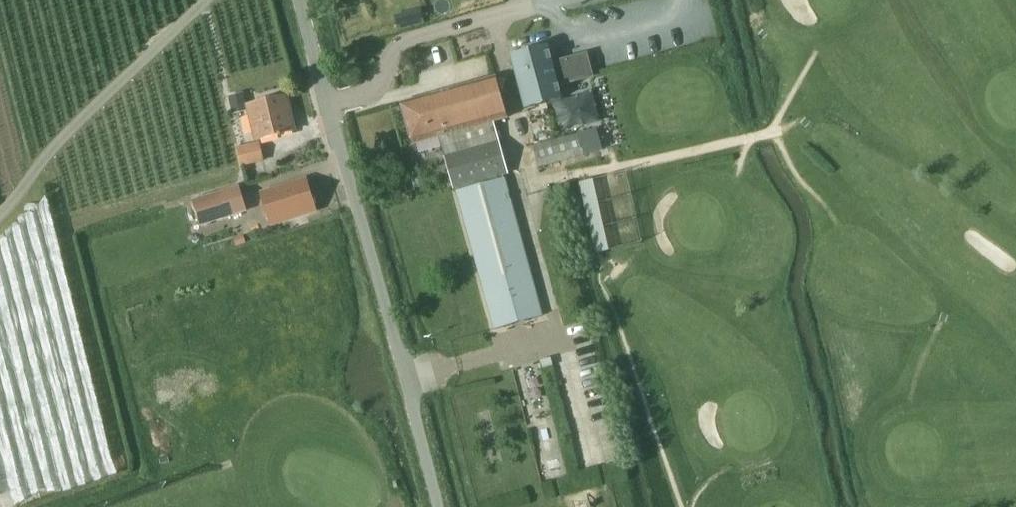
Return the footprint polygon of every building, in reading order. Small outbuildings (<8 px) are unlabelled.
[(563,99),(563,98),(560,87),(586,81),(580,56),(554,62),(550,47),(549,47),(513,56),(527,109),(563,99)] [(453,189),(455,188),(504,174),(508,173),(493,122),(506,118),(495,77),(401,103),(412,144),(438,137),(453,189)] [(240,88),(226,92),(230,108),(243,103),(240,88)] [(247,106),(247,107),(255,141),(296,131),(288,96),(247,106)] [(533,147),(539,168),(584,156),(578,135),(533,147)] [(260,143),(237,148),(242,167),(264,162),(260,143)] [(542,316),(505,178),(504,174),(455,188),(456,192),(494,329),(542,316)] [(306,181),(261,195),(270,224),(315,210),(306,181)] [(569,182),(558,185),(561,199),(573,196),(569,182)] [(190,206),(199,228),(247,210),(238,188),(190,206)] [(244,237),(234,239),(236,245),(245,242),(244,237)] [(29,494),(37,492),(0,343),(0,379),(29,494)] [(17,499),(25,497),(0,398),(0,434),(17,499)]
